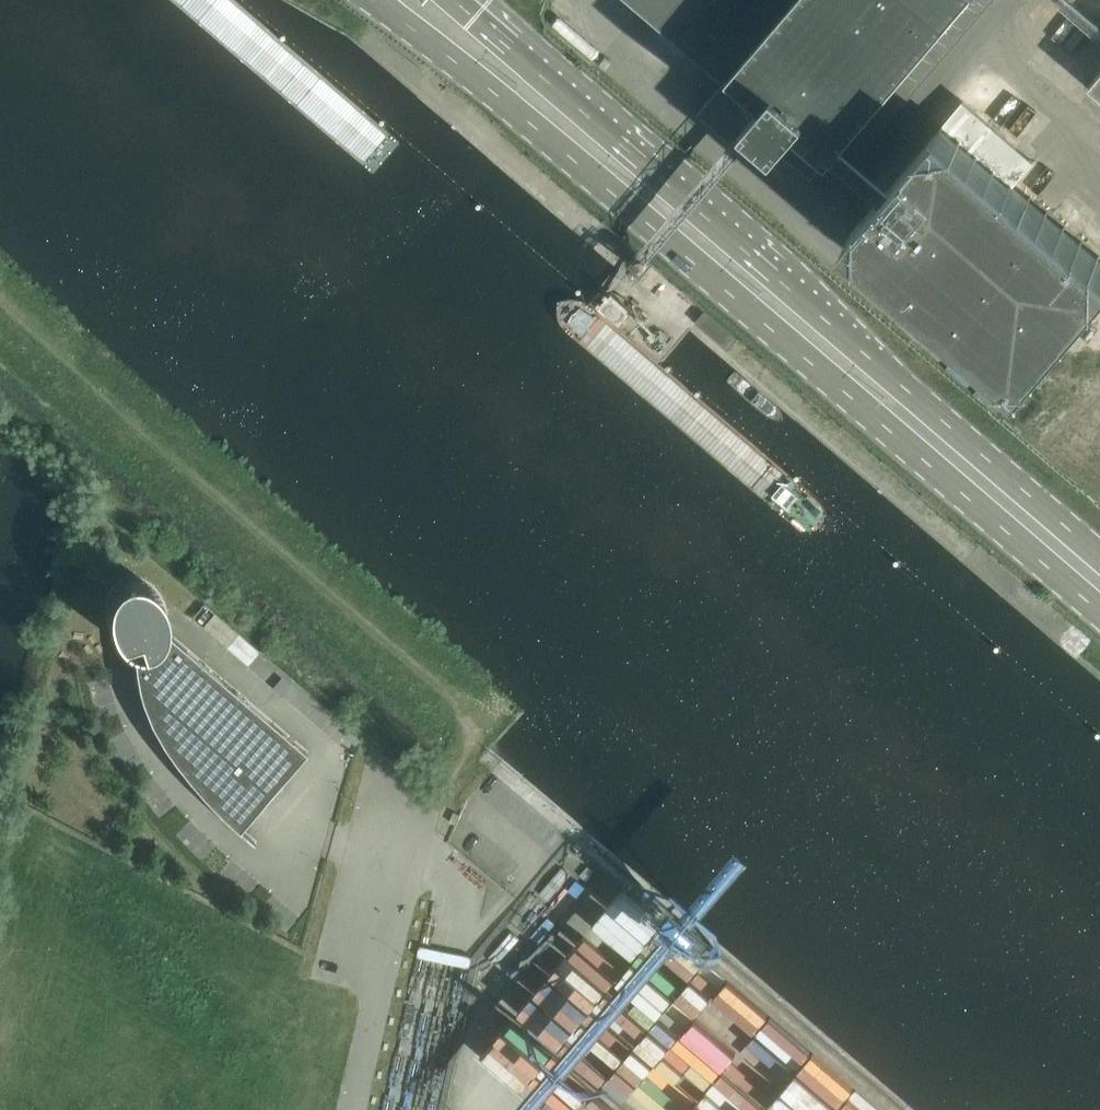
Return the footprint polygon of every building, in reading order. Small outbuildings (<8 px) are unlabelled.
[(735,70),(700,111),(764,166),(780,148),(813,176),(964,0),(654,0),(735,70)] [(1025,377),(1022,380),(1023,381),(1099,291),(1099,261),(943,127),(945,124),(944,123),(850,233),(851,234),(854,231),(1025,377)] [(601,220),(601,219),(599,218),(598,217),(597,217),(595,217),(594,218),(593,218),(592,219),(591,220),(591,221),(591,222),(591,224),(591,225),(592,226),(593,227),(595,228),(596,228),(597,228),(598,228),(599,227),(600,226),(601,225),(601,224),(602,223),(601,222),(601,220)] [(648,261),(647,259),(646,258),(644,257),(642,257),(641,257),(640,258),(639,258),(638,259),(638,260),(637,261),(637,262),(637,263),(637,264),(638,265),(638,266),(639,267),(640,267),(641,268),(642,268),(643,268),(645,268),(646,267),(647,266),(648,265),(648,264),(648,263),(648,262),(648,261)] [(306,751),(166,631),(167,626),(167,623),(167,620),(167,616),(165,608),(162,600),(158,592),(154,588),(151,585),(146,582),(142,580),(137,578),(133,578),(129,579),(126,580),(122,581),(119,583),(116,586),(114,589),(112,592),(110,598),(108,604),(108,610),(109,617),(110,624),(113,631),(116,637),(121,643),(127,648),(134,652),(136,673),(138,688),(142,700),(151,723),(162,743),(176,762),(190,779),(204,796),(219,812),(239,830),(253,842),(254,840),(240,828),(306,751)] [(333,750),(341,735),(349,739),(355,727),(319,709),(314,719),(320,723),(312,738),(333,750)]
